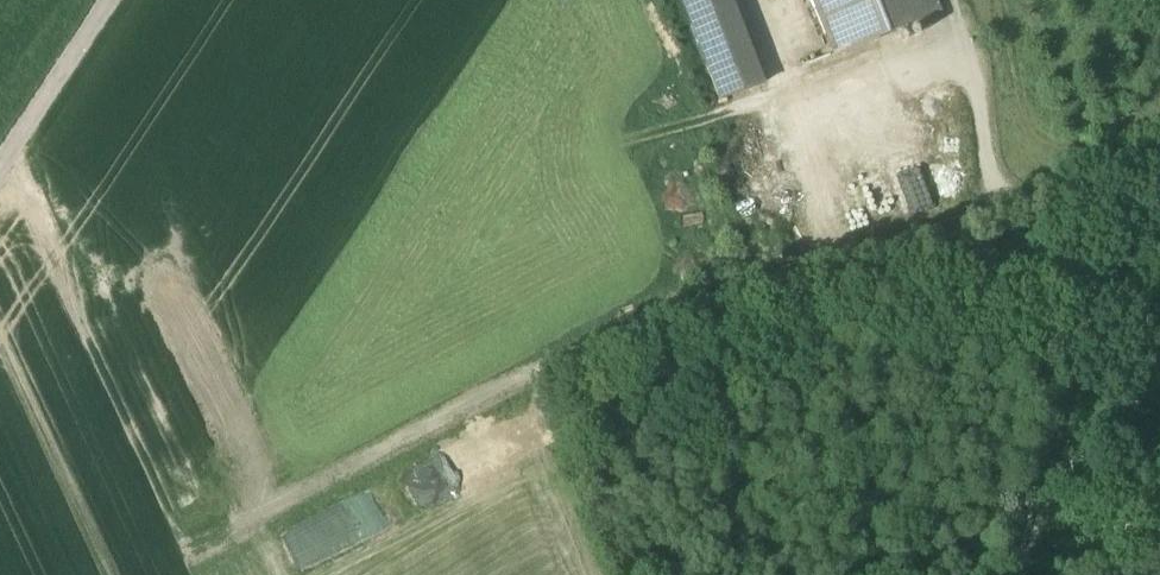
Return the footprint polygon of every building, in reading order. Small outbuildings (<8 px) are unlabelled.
[(732,0),(680,0),(719,101),(764,83),(732,0)] [(834,56),(941,15),(935,0),(812,0),(834,56)]
